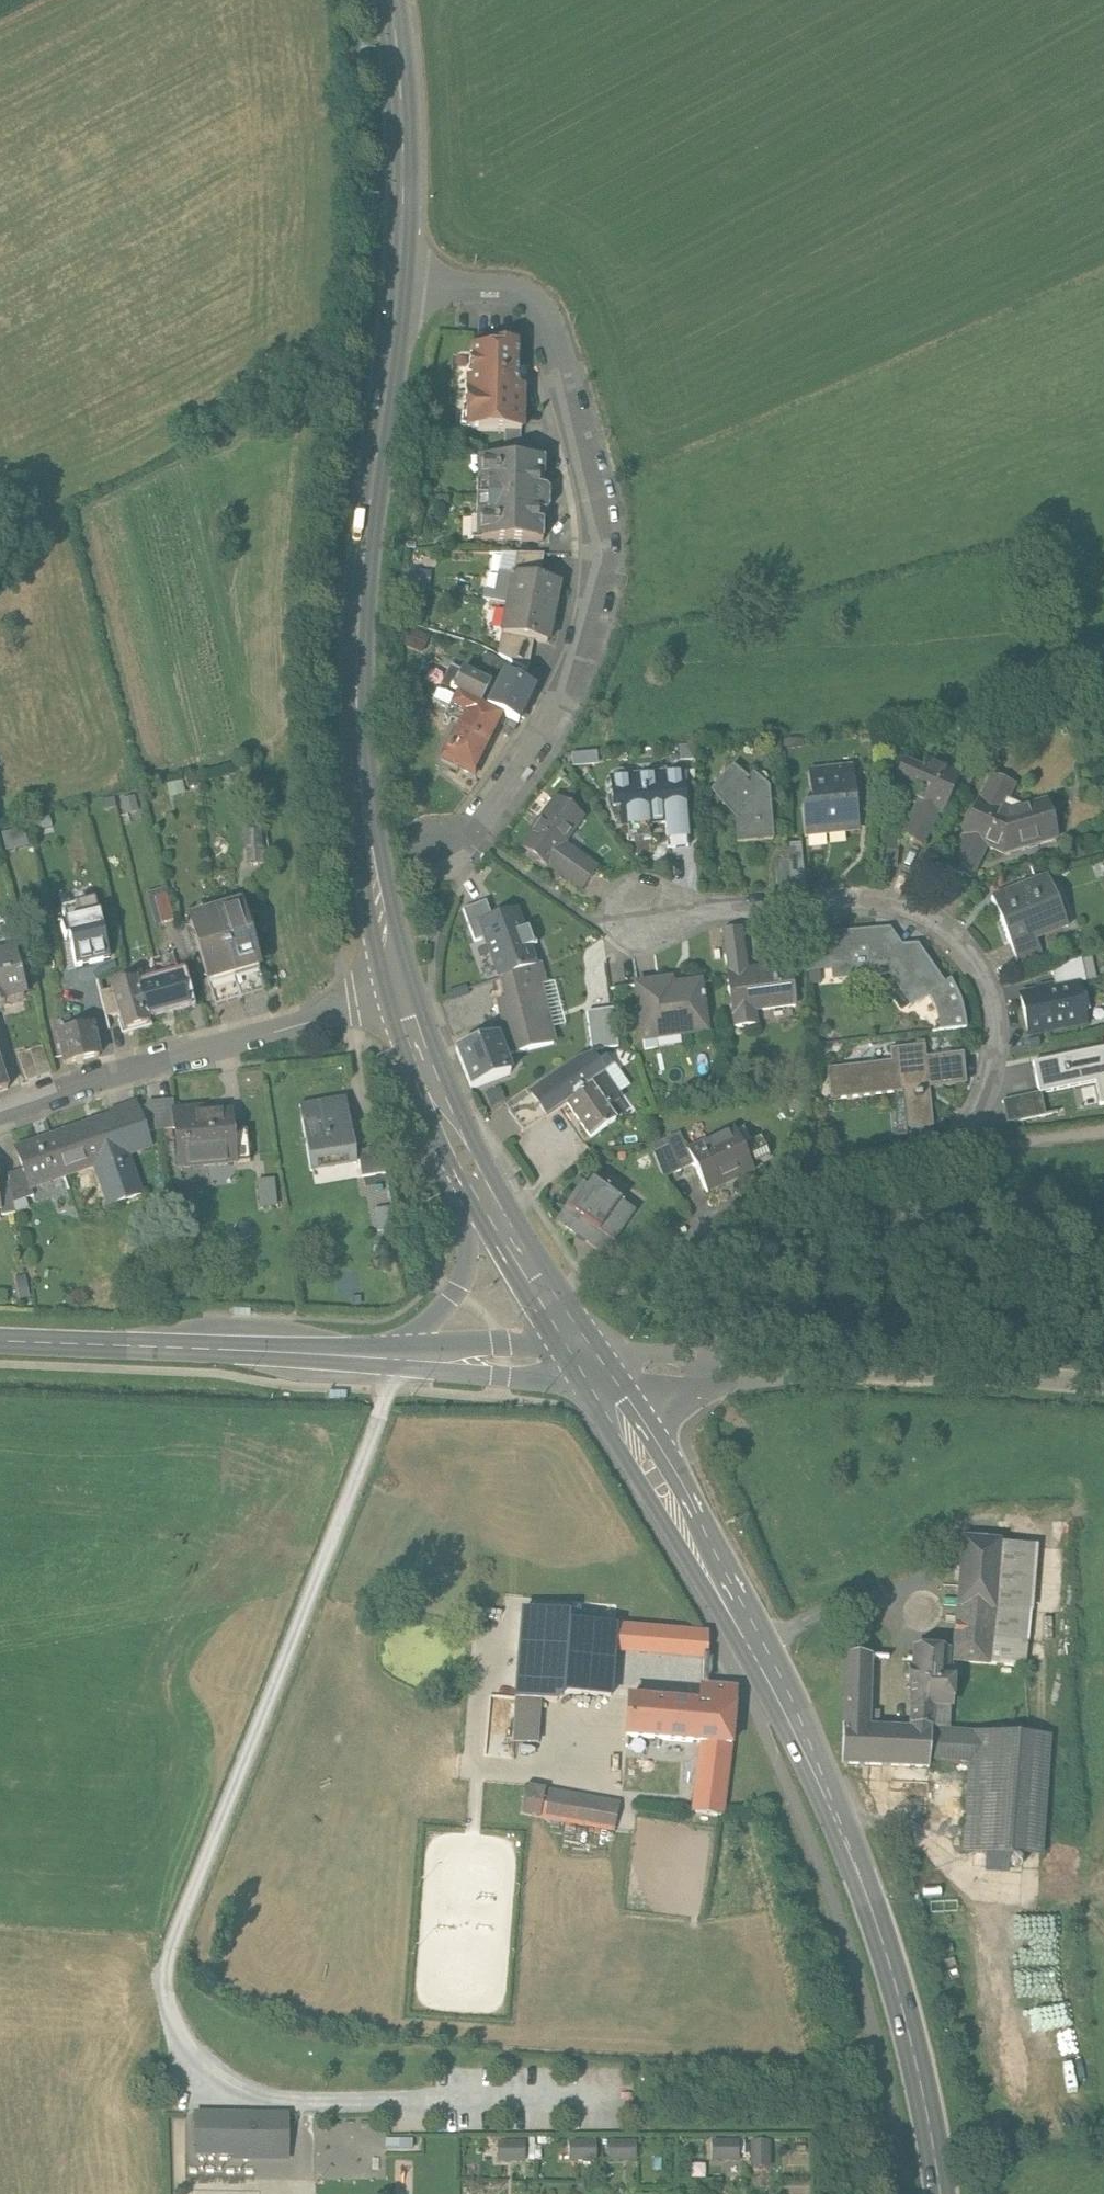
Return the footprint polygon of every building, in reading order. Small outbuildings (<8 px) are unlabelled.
[(462,348),(462,437),(524,437),(524,348),(462,348)] [(547,462),(479,462),(477,545),(546,545),(546,526),(540,525),(540,517),(548,517),(551,513),(552,496),(548,491),(541,491),(541,483),(547,483),(547,462)] [(512,577),(541,582),(544,556),(516,555),(512,577)] [(541,582),(512,577),(506,606),(558,616),(563,586),(541,582)] [(558,616),(506,606),(501,638),(534,644),(552,647),(558,616)] [(421,612),(407,610),(406,621),(420,623),(421,612)] [(431,639),(410,631),(404,646),(425,655),(431,639)] [(534,644),(501,638),(498,656),(529,671),(534,644)] [(453,668),(440,693),(481,711),(492,687),(453,668)] [(506,676),(488,714),(505,722),(519,728),(537,691),(506,676)] [(481,711),(440,693),(434,705),(449,712),(445,720),(461,728),(443,763),(477,781),(505,722),(488,714),(481,711)] [(803,741),(784,742),(784,750),(803,748),(803,741)] [(694,748),(680,749),(681,763),(695,762),(694,748)] [(923,772),(904,763),(890,795),(918,807),(903,840),(925,849),(939,817),(943,819),(962,777),(927,761),(923,772)] [(235,768),(208,774),(209,780),(237,774),(235,768)] [(750,783),(734,770),(712,795),(737,823),(738,845),(774,842),(769,790),(755,777),(750,783)] [(804,797),(808,839),(859,834),(852,770),(810,774),(812,796),(804,797)] [(686,774),(611,780),(614,816),(620,816),(622,830),(629,829),(630,841),(651,840),(651,827),(667,826),(668,847),(691,845),(686,774)] [(1018,788),(991,775),(946,871),(974,884),(988,853),(1004,859),(1057,845),(1045,803),(1020,809),(1011,805),(1018,788)] [(198,778),(186,781),(188,790),(200,788),(198,778)] [(182,784),(166,788),(169,801),(185,797),(182,784)] [(588,821),(555,798),(518,850),(581,895),(599,869),(569,848),(588,821)] [(115,800),(102,803),(104,813),(117,810),(115,800)] [(245,835),(244,835),(244,850),(248,850),(263,850),(262,834),(245,835)] [(899,842),(881,841),(879,871),(897,872),(899,842)] [(787,847),(788,863),(790,886),(805,886),(802,845),(787,847)] [(263,850),(248,850),(248,868),(265,867),(265,849),(263,850)] [(788,863),(776,864),(778,887),(790,886),(788,863)] [(1047,880),(991,902),(1018,969),(1043,959),(1038,947),(1070,935),(1047,880)] [(56,885),(47,886),(49,895),(57,893),(56,885)] [(477,888),(466,899),(480,914),(491,903),(477,888)] [(167,890),(148,895),(156,927),(175,922),(167,890)] [(215,916),(236,984),(263,976),(243,908),(215,916)] [(481,929),(499,980),(543,965),(548,963),(542,946),(534,922),(522,927),(518,915),(481,929)] [(215,916),(187,924),(207,992),(236,984),(215,916)] [(27,1010),(2,920),(0,920),(0,1017),(27,1010)] [(892,933),(829,937),(830,941),(832,972),(833,983),(891,980),(912,1011),(919,1008),(939,1036),(968,1034),(966,1023),(925,949),(903,950),(892,933)] [(832,972),(830,941),(805,944),(808,974),(832,972)] [(747,948),(724,951),(734,1032),(759,1029),(757,1016),(795,1011),(790,967),(750,972),(747,948)] [(70,955),(74,975),(80,974),(93,972),(88,951),(70,955)] [(157,975),(136,982),(136,984),(149,1026),(191,1014),(173,955),(153,961),(157,975)] [(543,965),(499,980),(505,999),(496,1003),(509,1039),(515,1058),(558,1045),(543,988),(549,986),(543,965)] [(63,1030),(91,1024),(82,987),(80,974),(74,975),(52,981),(63,1030)] [(263,976),(236,984),(240,999),(267,991),(263,976)] [(673,981),(635,986),(643,1046),(710,1037),(703,983),(674,987),(673,981)] [(91,1024),(93,1033),(108,1029),(105,1018),(99,995),(96,984),(82,987),(91,1024)] [(136,984),(111,991),(118,1017),(125,1041),(151,1033),(149,1026),(136,984)] [(212,1007),(240,999),(236,984),(207,992),(212,1007)] [(469,985),(443,994),(446,1001),(471,992),(469,985)] [(1021,996),(1028,1037),(1084,1028),(1078,987),(1021,996)] [(118,1017),(111,991),(99,995),(105,1018),(118,1017)] [(91,1024),(63,1030),(64,1034),(56,1036),(64,1071),(99,1063),(93,1033),(91,1024)] [(496,1036),(457,1050),(472,1092),(511,1078),(506,1062),(499,1042),(496,1036)] [(509,1039),(499,1042),(506,1062),(515,1058),(509,1039)] [(892,1066),(828,1072),(832,1104),(903,1097),(908,1136),(935,1133),(930,1094),(967,1090),(964,1059),(927,1061),(926,1049),(891,1053),(892,1066)] [(42,1050),(17,1059),(26,1083),(51,1074),(42,1050)] [(1027,1071),(1033,1100),(1091,1089),(1096,1113),(1103,1112),(1103,1056),(1027,1071)] [(578,1066),(529,1100),(542,1119),(547,1125),(569,1110),(592,1142),(618,1124),(594,1090),(608,1080),(596,1062),(578,1066)] [(9,1095),(0,1066),(0,1098),(9,1095)] [(624,1102),(608,1080),(594,1090),(618,1124),(628,1116),(620,1105),(624,1102)] [(346,1099),(300,1107),(311,1175),(358,1167),(356,1156),(346,1099)] [(542,1119),(529,1100),(510,1113),(522,1132),(542,1119)] [(109,1117),(12,1151),(20,1173),(28,1196),(92,1173),(106,1212),(144,1199),(131,1159),(153,1151),(147,1135),(138,1107),(136,1102),(107,1112),(109,1117)] [(172,1103),(138,1107),(147,1135),(176,1132),(174,1112),(172,1103)] [(1000,1106),(1004,1131),(1025,1127),(1020,1103),(1000,1106)] [(203,1109),(174,1112),(176,1132),(180,1174),(237,1169),(237,1165),(234,1136),(232,1113),(203,1116),(203,1109)] [(735,1131),(689,1152),(694,1165),(709,1197),(756,1176),(752,1168),(745,1152),(735,1131)] [(694,1165),(689,1152),(680,1134),(665,1141),(669,1148),(680,1172),(694,1165)] [(247,1136),(234,1136),(237,1165),(250,1164),(247,1136)] [(764,1144),(745,1152),(752,1168),(771,1159),(764,1144)] [(680,1172),(669,1148),(654,1154),(665,1182),(682,1174),(680,1172)] [(379,1152),(356,1156),(358,1167),(360,1179),(383,1175),(379,1152)] [(274,1166),(264,1167),(265,1177),(275,1176),(274,1166)] [(28,1196),(20,1173),(8,1177),(9,1187),(13,1207),(30,1201),(28,1196)] [(276,1181),(254,1184),(258,1211),(280,1208),(276,1181)] [(0,1189),(0,1210),(1,1217),(14,1215),(13,1207),(9,1187),(0,1189)] [(588,1195),(582,1191),(557,1225),(607,1260),(637,1218),(594,1187),(588,1195)] [(963,1531),(953,1643),(952,1659),(993,1663),(1004,1539),(1004,1535),(963,1531)] [(1037,1541),(1004,1539),(993,1663),(1027,1666),(1037,1541)] [(565,1615),(521,1612),(514,1699),(539,1701),(554,1702),(561,1695),(565,1622),(565,1615)] [(615,1625),(565,1622),(561,1695),(609,1698),(613,1653),(615,1625)] [(615,1625),(613,1653),(704,1660),(706,1632),(615,1625)] [(914,1641),(911,1720),(933,1721),(948,1722),(949,1704),(955,1705),(957,1666),(952,1665),(952,1659),(953,1643),(914,1641)] [(875,1653),(846,1651),(843,1716),(872,1718),(875,1653)] [(700,1705),(628,1699),(623,1738),(700,1746),(730,1745),(736,1689),(701,1686),(700,1705)] [(539,1701),(514,1699),(512,1741),(536,1741),(539,1701)] [(911,1720),(872,1718),(843,1716),(841,1764),(931,1768),(931,1759),(933,1725),(933,1721),(911,1720)] [(972,1728),(933,1725),(931,1759),(970,1761),(972,1728)] [(1052,1733),(972,1728),(970,1761),(963,1851),(1044,1856),(1052,1733)] [(730,1745),(700,1746),(692,1814),(720,1816),(727,1759),(730,1745)] [(620,1804),(524,1787),(520,1815),(614,1832),(620,1804)] [(291,2116),(195,2116),(195,2162),(250,2162),(291,2163),(291,2116)] [(742,2157),(741,2134),(712,2135),(713,2158),(742,2157)] [(498,2136),(499,2160),(527,2159),(527,2135),(498,2136)] [(570,2161),(598,2160),(597,2135),(569,2136),(570,2161)] [(610,2136),(611,2158),(638,2158),(637,2136),(610,2136)] [(752,2136),(752,2164),(771,2164),(772,2136),(752,2136)]
